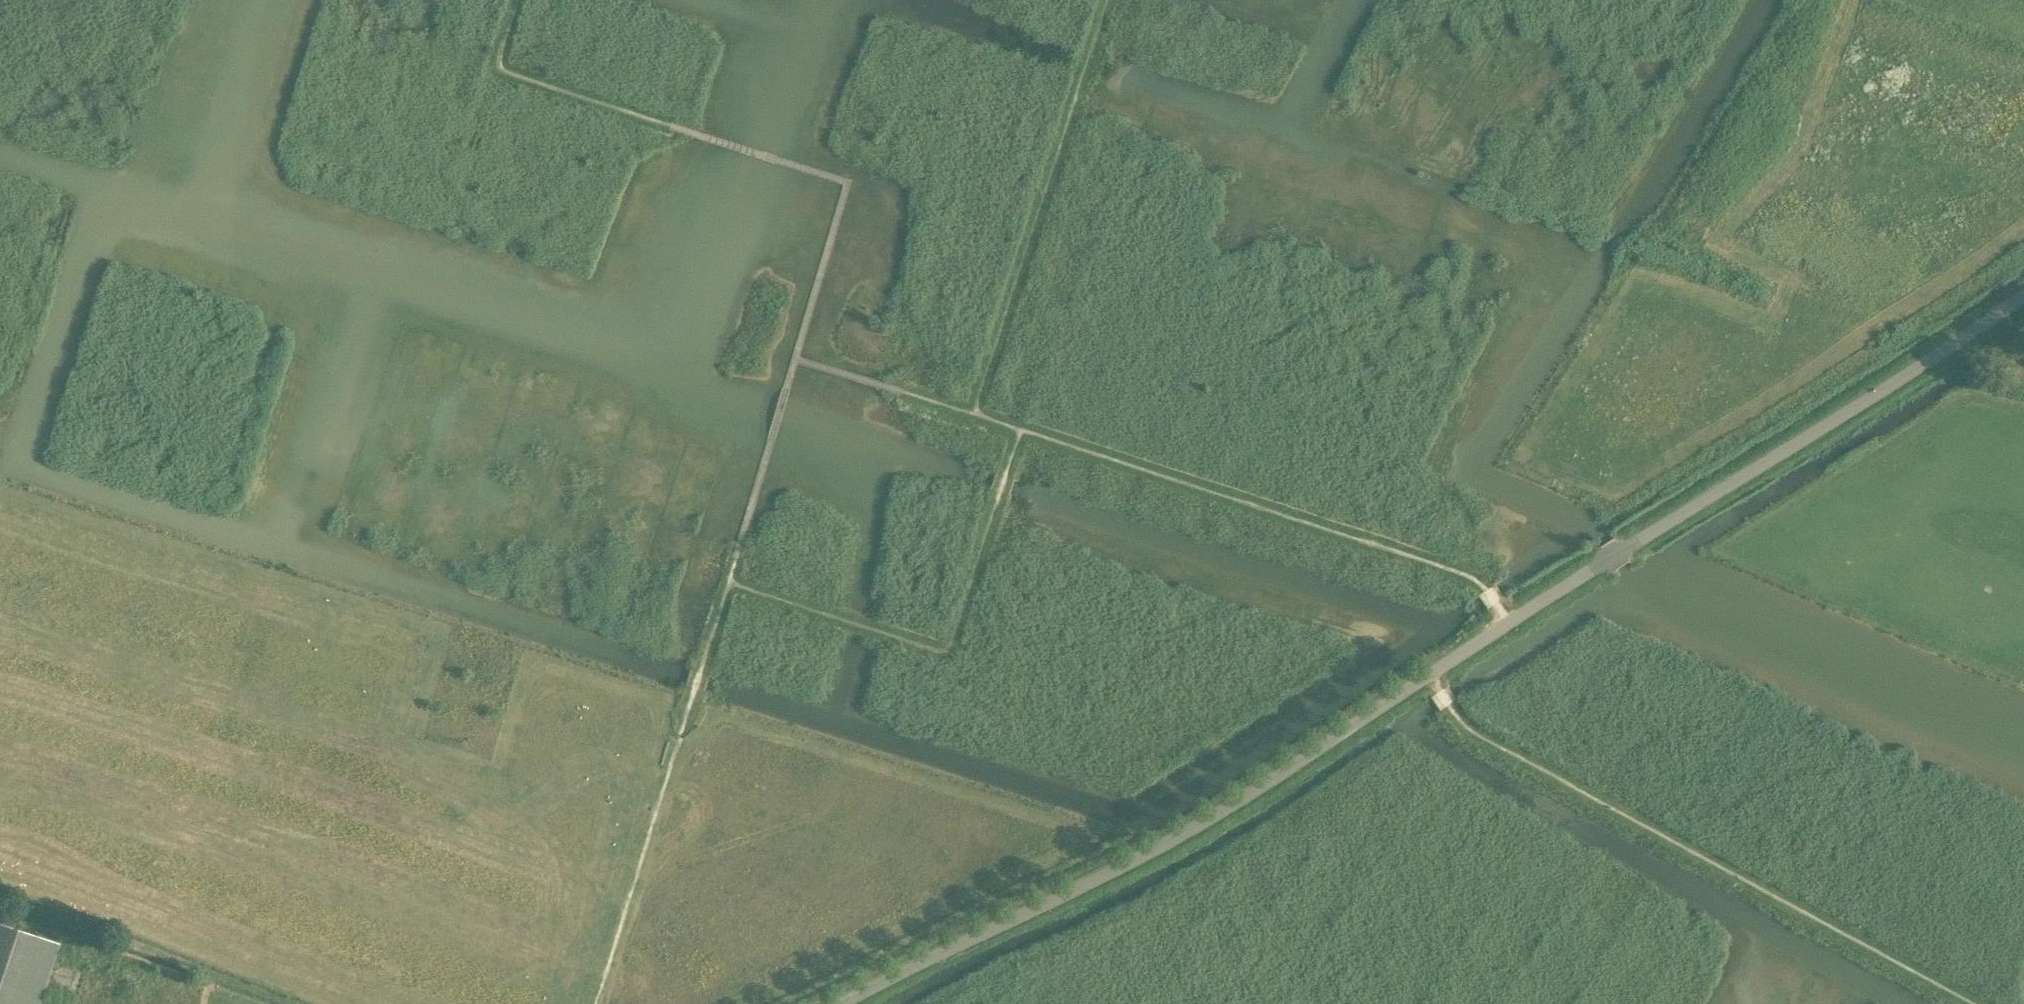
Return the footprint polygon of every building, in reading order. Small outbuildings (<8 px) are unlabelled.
[(59,940),(0,920),(0,1003),(37,1003),(59,940)]
